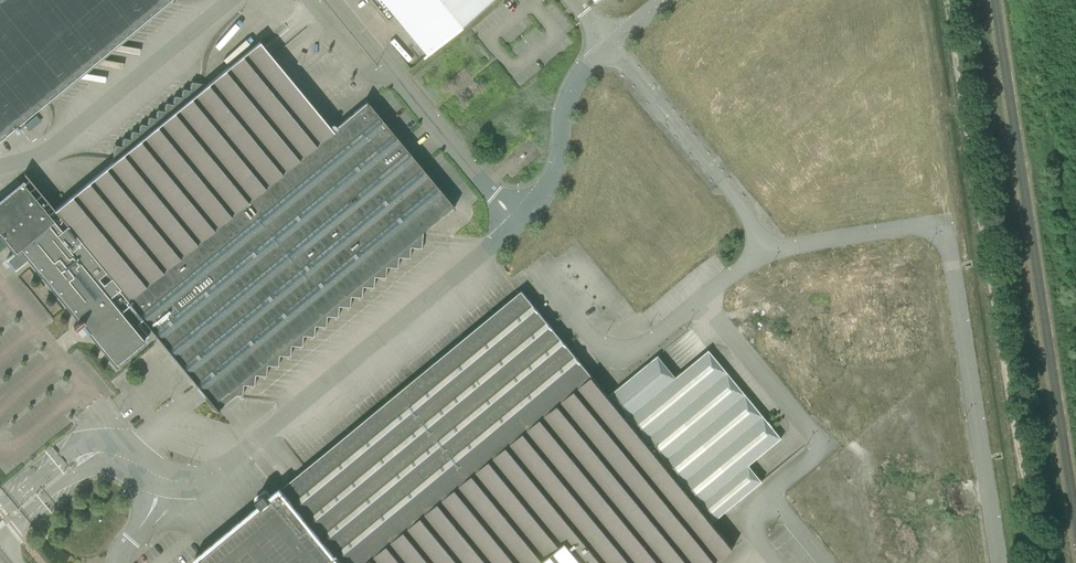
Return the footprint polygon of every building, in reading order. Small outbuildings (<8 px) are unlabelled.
[(170,0),(0,0),(0,141),(170,0)] [(428,55),(494,0),(382,0),(423,50),(428,55)] [(88,333),(89,334),(91,332),(116,362),(115,363),(116,363),(149,337),(138,324),(144,320),(213,404),(225,394),(242,395),(243,384),(254,385),(255,375),(266,376),(267,365),(278,366),(279,355),(290,356),(291,345),(302,346),(303,335),(314,336),(315,325),(325,326),(327,316),(337,317),(338,306),(349,307),(350,296),(361,297),(362,286),(373,287),(374,276),(385,277),(386,266),(397,268),(398,257),(409,258),(410,247),(421,248),(423,231),(452,207),(453,209),(455,208),(365,98),(364,99),(367,102),(333,130),(259,41),(55,210),(25,173),(24,174),(29,180),(24,185),(23,183),(22,184),(23,185),(0,203),(0,233),(16,252),(7,259),(15,269),(30,258),(81,320),(79,322),(80,323),(82,321),(91,331),(88,333)] [(176,97),(181,103),(200,86),(195,81),(176,97)] [(733,548),(549,324),(550,320),(541,310),(538,310),(522,291),(283,488),(279,483),(282,487),(270,497),(267,492),(265,492),(257,498),(257,501),(261,505),(194,560),(196,562),(715,562),(733,548)]
